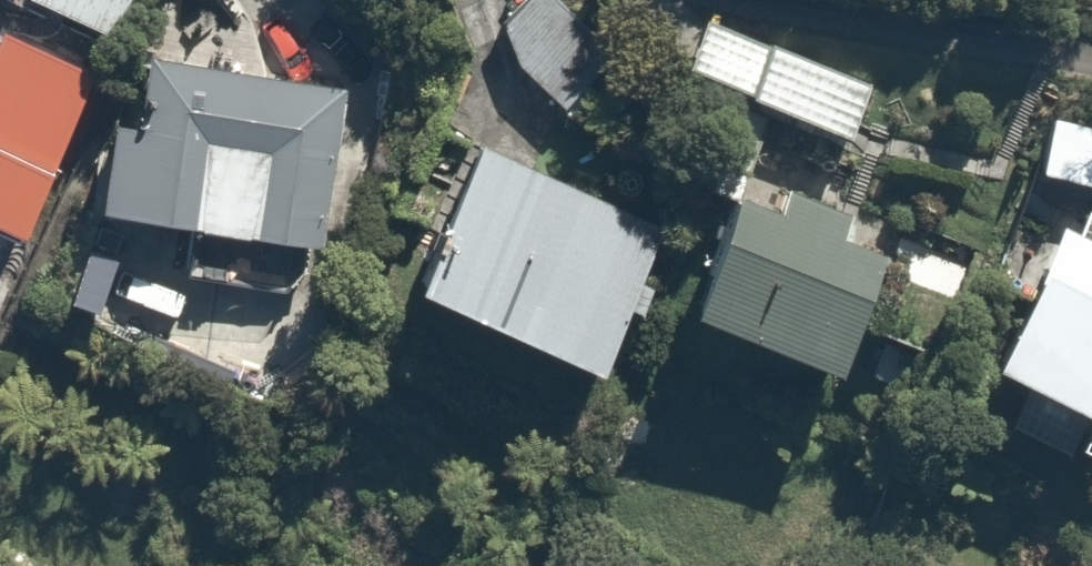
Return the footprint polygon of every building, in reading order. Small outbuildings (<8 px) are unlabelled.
[(128,0),(17,0),(102,48),(128,0)] [(541,0),(528,0),(486,36),(563,126),(613,83),(541,0)] [(718,12),(692,73),(849,140),(875,79),(718,12)] [(91,76),(0,38),(0,234),(21,243),(91,76)] [(80,224),(178,238),(175,260),(298,277),(301,255),(312,257),(336,89),(137,61),(128,126),(94,122),(80,224)] [(698,193),(730,207),(683,330),(841,389),(887,266),(840,248),(851,219),(829,211),(840,186),(751,149),(762,123),(733,111),(698,193)] [(671,205),(479,118),(401,291),(592,378),(671,205)] [(977,377),(1083,428),(1069,457),(1091,468),(1091,243),(1051,223),(977,377)]
